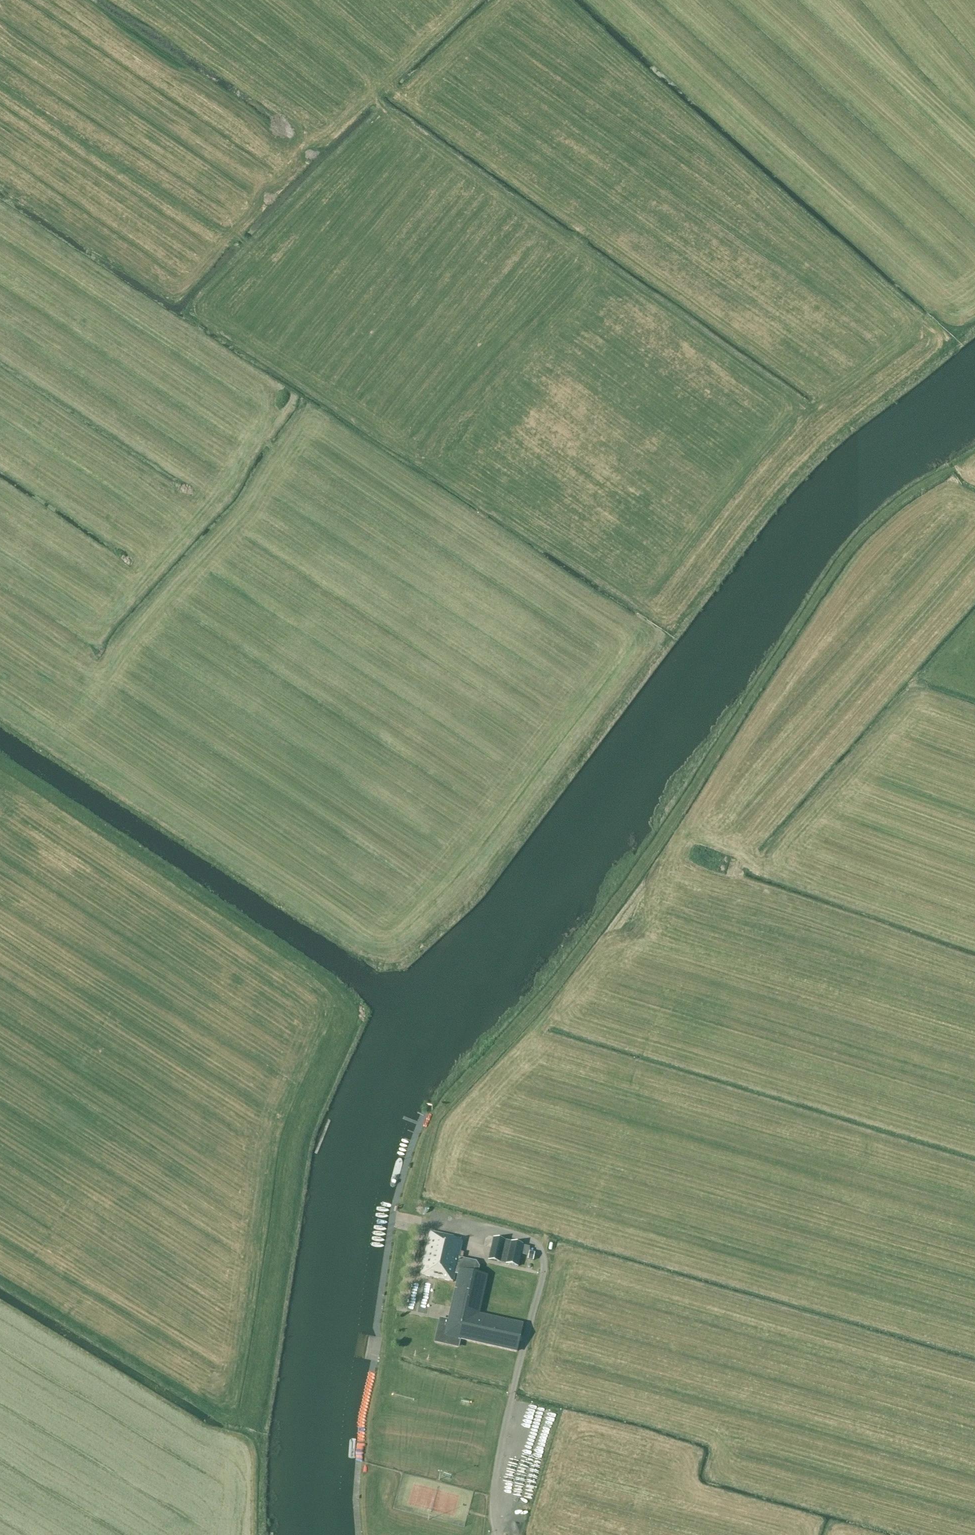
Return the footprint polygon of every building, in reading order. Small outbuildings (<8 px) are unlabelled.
[(458,1258),(462,1241),(453,1239),(454,1237),(430,1232),(421,1275),(453,1282),(455,1274),(458,1275),(448,1322),(441,1320),(436,1342),(458,1347),(459,1339),(516,1351),(522,1324),(478,1315),(487,1276),(478,1274),(479,1267),(476,1262),(458,1258)] [(518,1266),(523,1245),(493,1238),(488,1260),(518,1266)]
